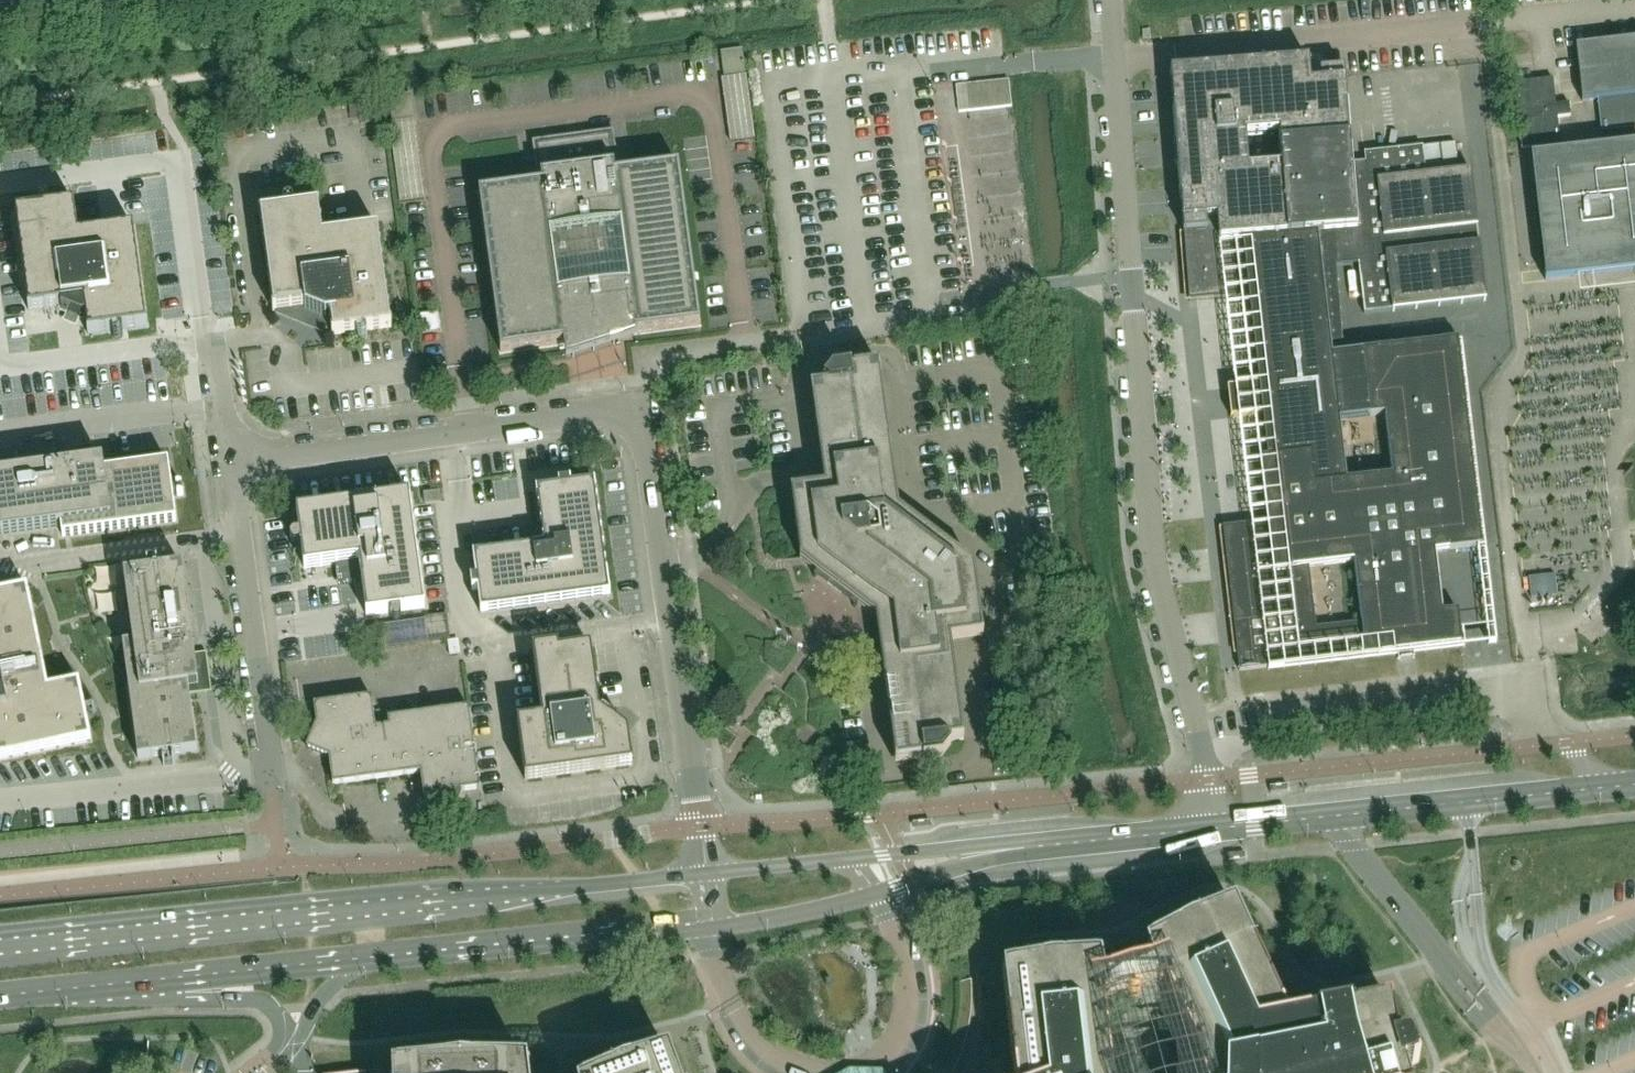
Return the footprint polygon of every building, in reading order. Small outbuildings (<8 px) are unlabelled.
[(1576,46),(1582,102),(1597,100),(1600,133),(1634,129),(1634,39),(1576,46)] [(744,55),(743,49),(721,52),(724,77),(746,74),(744,55)] [(1352,173),(1344,69),(1321,71),(1320,60),(1171,72),(1189,301),(1249,296),(1338,288),(1336,255),(1357,253),(1364,314),(1486,300),(1472,176),(1471,171),(1459,172),(1426,176),(1423,147),(1364,154),(1366,171),(1352,173)] [(746,75),(721,79),(731,142),(756,138),(746,75)] [(1009,81),(956,86),(959,113),(1012,107),(1009,81)] [(700,325),(685,216),(679,165),(619,173),(614,131),(532,142),(538,184),(479,192),(500,352),(564,344),(566,362),(638,339),(637,334),(700,325)] [(1456,143),(1423,147),(1426,176),(1459,172),(1456,143)] [(1530,156),(1531,162),(1545,281),(1634,271),(1634,144),(1530,156)] [(147,326),(134,228),(79,235),(74,204),(15,212),(28,311),(61,306),(61,310),(69,313),(66,320),(75,324),(78,317),(82,318),(85,318),(88,334),(147,326)] [(392,327),(378,229),(323,236),(319,205),(259,213),(273,312),(299,308),(306,311),(314,314),(311,322),(323,327),(326,319),(330,319),(332,336),(392,327)] [(1259,385),(1228,388),(1228,395),(1231,418),(1262,415),(1267,458),(1312,453),(1316,485),(1347,481),(1340,420),(1369,417),(1361,351),(1332,355),(1331,343),(1345,342),(1338,288),(1249,296),(1259,385)] [(1316,485),(1312,453),(1267,458),(1262,459),(1270,522),(1223,528),(1238,654),(1240,671),(1351,658),(1351,656),(1350,650),(1364,649),(1365,656),(1398,652),(1399,659),(1415,657),(1414,650),(1462,645),(1458,611),(1442,613),(1435,552),(1482,547),(1458,341),(1458,340),(1361,351),(1369,417),(1385,415),(1392,476),(1347,481),(1316,485)] [(975,569),(899,511),(880,365),(832,372),(823,383),(825,383),(828,386),(821,387),(811,390),(815,419),(824,488),(791,492),(800,561),(801,561),(876,618),(880,651),(884,682),(889,715),(894,750),(896,764),(923,760),(942,758),(952,746),(950,746),(946,743),(964,741),(955,674),(951,642),(984,637),(975,569)] [(168,462),(104,471),(103,461),(91,463),(90,454),(75,456),(76,464),(0,475),(0,535),(61,527),(62,537),(176,522),(168,462)] [(610,596),(595,483),(571,486),(570,481),(558,482),(559,488),(536,491),(541,525),(535,526),(526,540),(527,548),(473,555),(476,578),(471,579),(472,591),(478,591),(481,614),(610,596)] [(425,608),(409,495),(296,510),(304,569),(339,564),(340,567),(348,574),(360,572),(366,616),(425,608)] [(205,673),(203,658),(195,660),(182,568),(123,576),(133,644),(122,645),(138,759),(196,751),(188,686),(197,685),(196,674),(205,673)] [(1555,575),(1529,579),(1532,600),(1558,597),(1555,575)] [(91,741),(79,683),(48,689),(27,588),(0,594),(0,760),(91,741)] [(600,713),(591,648),(559,652),(558,647),(533,650),(542,719),(517,723),(525,780),(632,766),(628,732),(619,726),(622,722),(608,711),(600,713)] [(480,791),(469,708),(388,719),(389,727),(376,729),(372,697),(314,705),(319,741),(314,752),(329,759),(333,785),(421,773),(424,797),(448,794),(448,793),(449,793),(458,796),(459,792),(461,791),(461,792),(479,789),(479,791),(480,791)] [(1405,1069),(1419,1063),(1408,1040),(1398,1042),(1390,1004),(1295,1023),(1285,1017),(1234,908),(1189,925),(1145,950),(1152,971),(1158,987),(1164,986),(1198,1059),(1201,1072),(1406,1072),(1405,1069)] [(1103,1003),(1108,1002),(1104,983),(1104,982),(1101,962),(1050,965),(1049,965),(1034,968),(1002,975),(1013,1072),(1111,1072),(1103,1003)] [(668,1053),(622,1066),(606,1072),(675,1072),(668,1053)] [(527,1065),(474,1063),(459,1062),(392,1070),(392,1072),(528,1072),(527,1065)]
